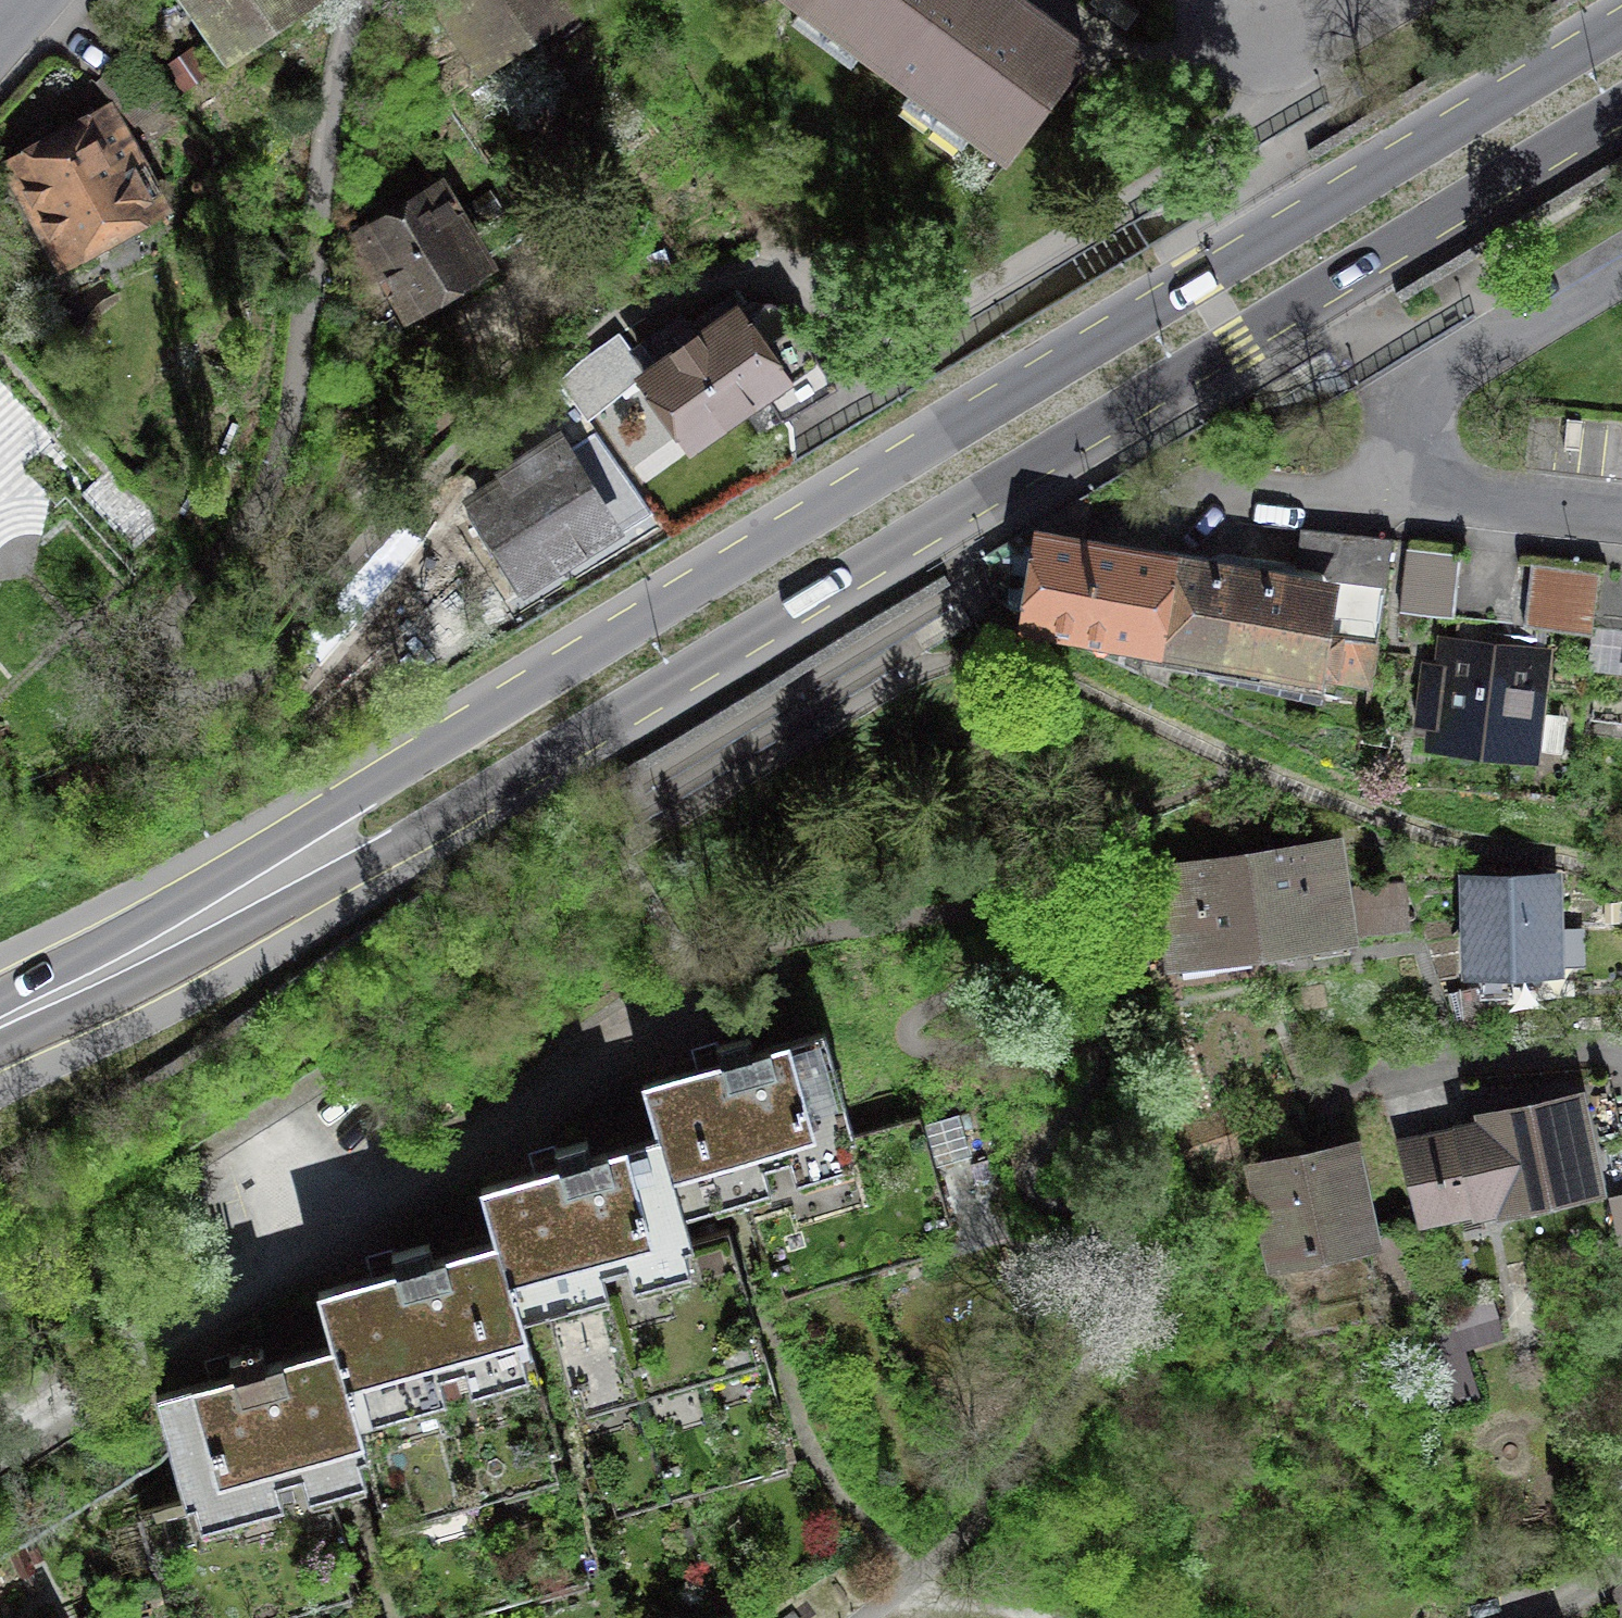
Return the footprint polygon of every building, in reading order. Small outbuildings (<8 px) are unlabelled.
[(213,52),(287,0),(177,0),(213,52)] [(469,63),(560,0),(425,0),(469,63)] [(1003,164),(1089,43),(1035,4),(1029,0),(773,0),(1003,164)] [(129,42),(91,77),(129,117),(166,83),(129,42)] [(0,148),(0,180),(41,261),(159,203),(106,96),(48,124),(0,148)] [(373,278),(392,310),(485,255),(433,166),(381,197),(328,228),(362,285),(373,278)] [(612,331),(556,382),(586,416),(631,376),(682,451),(727,420),(767,392),(780,412),(829,380),(777,300),(759,298),(741,310),(721,281),(712,287),(706,278),(621,341),(612,331)] [(487,470),(452,492),(512,585),(565,551),(615,520),(551,420),(482,463),(487,470)] [(1162,564),(1149,642),(1310,671),(1305,699),(1320,701),(1325,673),(1370,681),(1394,540),(1312,530),(1307,571),(1322,575),(1326,577),(1324,590),(1162,564)] [(1045,544),(1032,623),(1149,642),(1162,564),(1045,544)] [(434,545),(407,575),(427,594),(455,564),(434,545)] [(1596,623),(1621,626),(1621,567),(1604,564),(1596,623)] [(1532,565),(1525,626),(1537,628),(1591,634),(1598,572),(1532,565)] [(1404,582),(1401,611),(1455,617),(1458,587),(1404,582)] [(1424,677),(1419,724),(1446,727),(1446,728),(1524,737),(1537,628),(1525,626),(1467,620),(1463,652),(1456,651),(1453,681),(1424,677)] [(1596,623),(1591,665),(1621,669),(1621,626),(1596,623)] [(1333,847),(1248,860),(1260,945),(1311,937),(1313,954),(1349,949),(1333,847)] [(1210,952),(1260,945),(1248,860),(1163,872),(1178,973),(1213,968),(1210,952)] [(1468,882),(1471,969),(1556,966),(1554,880),(1468,882)] [(1487,982),(1454,991),(1467,1038),(1500,1029),(1487,982)] [(675,1189),(678,1189),(740,1171),(740,1170),(830,1144),(855,1136),(854,1134),(824,1032),(754,1052),(750,1037),(733,1041),(717,1046),(721,1062),(643,1084),(658,1136),(660,1136),(675,1189)] [(1489,1125),(1400,1143),(1420,1221),(1506,1204),(1592,1187),(1575,1103),(1489,1120),(1489,1125)] [(830,1144),(867,1271),(876,1269),(869,1246),(951,1222),(935,1167),(971,1156),(959,1114),(922,1125),(920,1115),(854,1134),(855,1136),(830,1144)] [(613,1263),(657,1251),(693,1240),(692,1238),(678,1189),(675,1189),(660,1136),(658,1136),(592,1155),(587,1140),(571,1145),(555,1150),(559,1165),(481,1188),(496,1240),(498,1240),(513,1292),(515,1292),(540,1284),(613,1263)] [(867,1271),(830,1144),(740,1170),(740,1171),(770,1275),(852,1251),(858,1274),(867,1271)] [(1347,1151),(1260,1170),(1296,1332),(1382,1313),(1381,1310),(1416,1303),(1400,1231),(1367,1238),(1347,1151)] [(693,1240),(657,1251),(669,1292),(678,1289),(696,1352),(759,1334),(728,1228),(692,1238),(693,1240)] [(530,1344),(515,1292),(513,1292),(498,1240),(496,1240),(433,1258),(429,1243),(410,1248),(392,1253),(397,1269),(318,1292),(333,1344),(335,1343),(350,1396),(439,1370),(530,1344)] [(669,1292),(657,1251),(613,1263),(625,1304),(616,1307),(634,1370),(644,1367),(687,1355),(696,1352),(678,1289),(669,1292)] [(571,1389),(634,1370),(616,1307),(625,1304),(613,1263),(540,1284),(571,1389)] [(1451,1312),(1411,1326),(1440,1411),(1486,1395),(1470,1347),(1512,1333),(1497,1288),(1449,1304),(1451,1312)] [(708,1394),(727,1457),(789,1439),(759,1334),(696,1352),(687,1355),(699,1396),(708,1394)] [(366,1448),(350,1396),(335,1343),(333,1344),(267,1363),(262,1348),(246,1352),(230,1357),(234,1373),(156,1395),(186,1498),(187,1500),(232,1487),(323,1461),(364,1449),(366,1448)] [(530,1344),(439,1370),(470,1474),(560,1448),(530,1344)] [(379,1501),(470,1474),(439,1370),(350,1396),(366,1448),(364,1449),(379,1501)] [(323,1461),(232,1487),(263,1591),(353,1565),(323,1461)] [(141,1511),(172,1617),(263,1591),(232,1487),(187,1500),(186,1498),(141,1511)]
